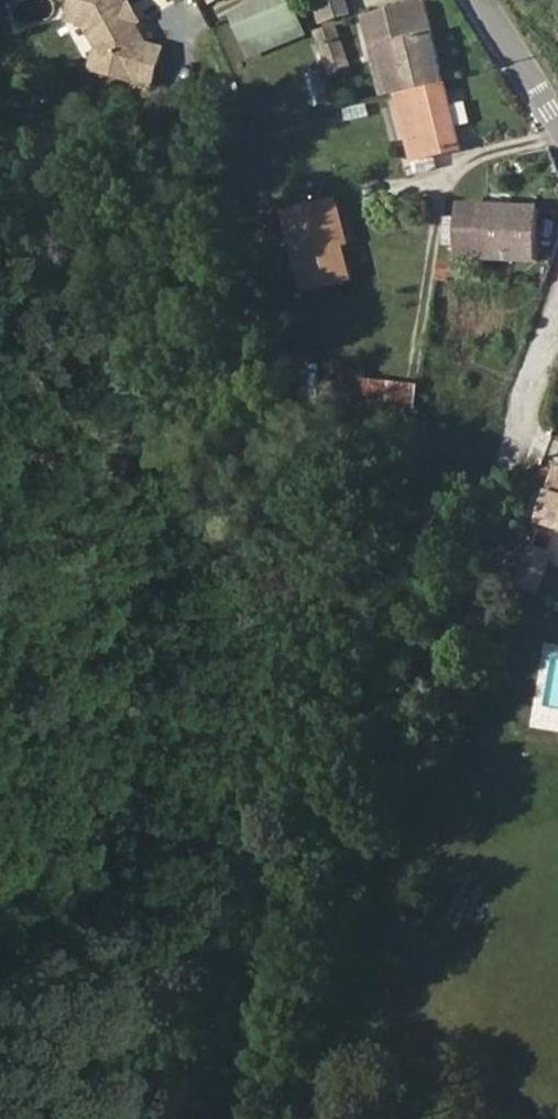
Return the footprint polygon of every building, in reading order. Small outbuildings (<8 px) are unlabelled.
[(131,0),(84,0),(78,19),(95,25),(107,46),(126,52),(120,72),(161,85),(172,49),(155,44),(131,0)] [(253,57),(305,35),(291,0),(273,0),(234,18),(253,57)] [(330,23),(354,13),(348,0),(320,0),(330,23)] [(364,21),(374,51),(379,50),(392,98),(394,97),(445,84),(425,2),(364,21)] [(318,34),(332,77),(349,71),(333,29),(318,34)] [(126,52),(107,46),(101,66),(120,72),(126,52)] [(324,70),(303,76),(313,110),(334,103),(324,70)] [(404,120),(411,143),(416,167),(439,160),(462,154),(445,84),(394,97),(404,120)] [(420,183),(444,176),(439,160),(416,167),(420,183)] [(310,295),(354,283),(339,223),(351,221),(345,202),(293,215),(310,295)] [(489,211),(464,210),(461,261),(487,262),(489,211)] [(512,263),(515,212),(489,211),(487,262),(512,263)] [(512,263),(539,264),(542,213),(515,212),(512,263)] [(461,247),(463,217),(448,216),(446,246),(461,247)] [(357,385),(354,411),(419,420),(423,394),(357,385)] [(555,471),(536,523),(557,531),(557,472),(555,471)] [(537,592),(551,556),(527,547),(513,583),(537,592)]
